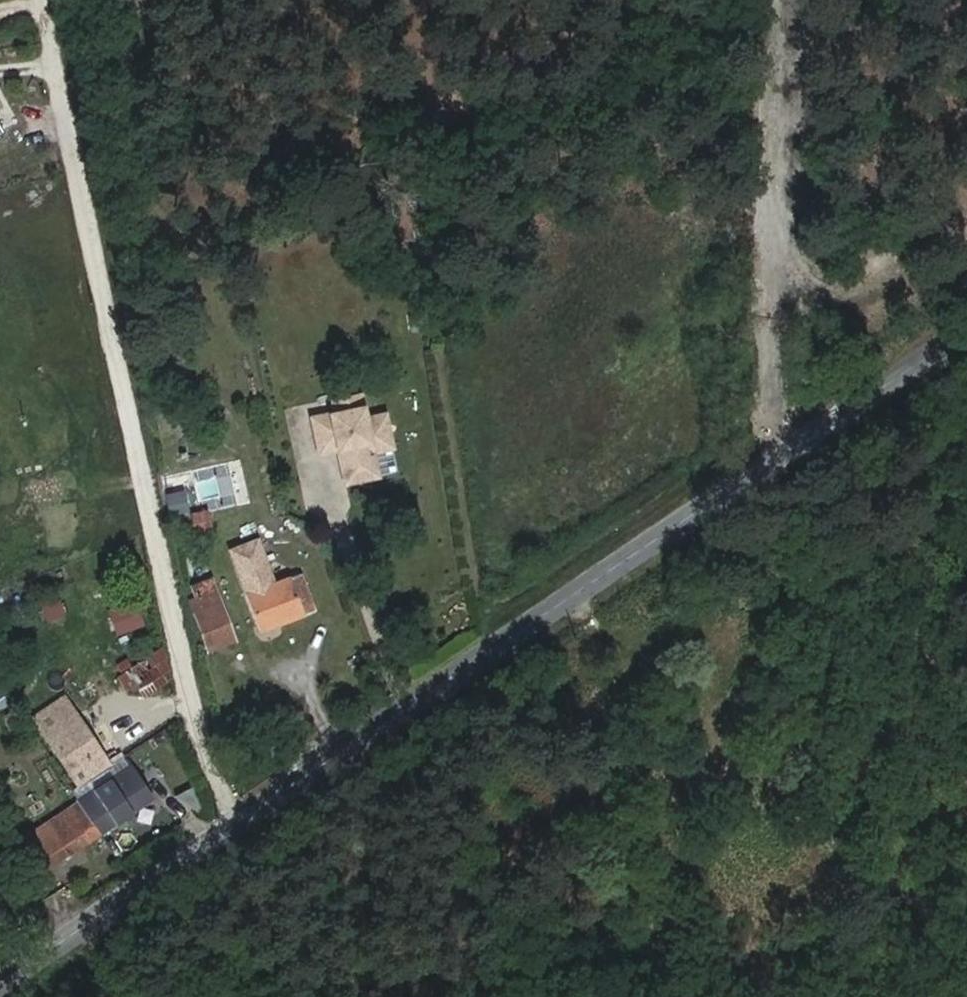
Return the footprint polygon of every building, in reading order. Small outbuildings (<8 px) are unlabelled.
[(360,407),(310,420),(319,455),(335,451),(344,486),(385,475),(380,455),(395,451),(384,411),(360,407)] [(205,508),(185,512),(189,535),(209,531),(205,508)] [(238,580),(258,630),(304,610),(290,575),(266,585),(260,571),(238,580)] [(227,640),(201,581),(183,589),(188,601),(182,604),(203,651),(227,640)] [(78,629),(86,648),(131,628),(123,608),(78,629)] [(160,680),(152,646),(106,676),(116,692),(124,687),(132,698),(160,680)] [(57,701),(25,722),(69,788),(101,767),(57,701)] [(101,767),(69,788),(64,792),(71,801),(122,768),(115,758),(101,767)] [(71,801),(95,834),(145,799),(122,768),(71,801)] [(43,871),(95,834),(71,801),(19,838),(43,871)]
